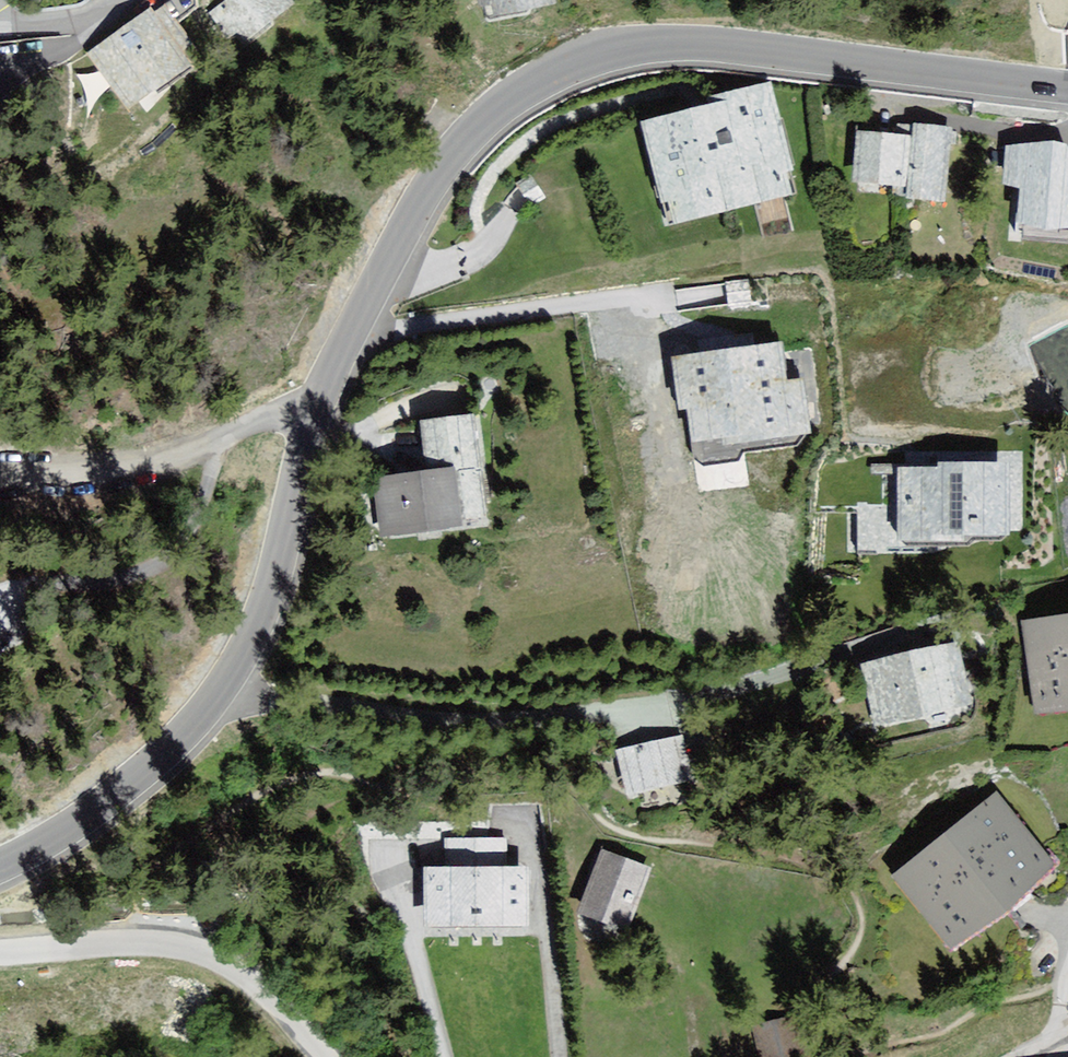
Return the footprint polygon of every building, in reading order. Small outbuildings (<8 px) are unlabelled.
[(211,18),(236,49),(292,9),(286,0),(235,0),(211,18)] [(546,16),(543,0),(468,0),(472,28),(546,16)] [(189,51),(165,15),(154,22),(152,18),(94,57),(131,113),(188,75),(177,58),(189,51)] [(653,205),(657,228),(791,201),(769,86),(623,120),(642,209),(653,205)] [(905,144),(848,138),(842,198),(950,211),(961,135),(907,131),(905,144)] [(1022,150),(1011,225),(1067,230),(1067,181),(1059,179),(1062,154),(1022,150)] [(776,345),(671,362),(687,451),(806,437),(776,345)] [(459,523),(485,519),(472,427),(424,434),(432,483),(380,491),(387,541),(461,530),(459,523)] [(1000,467),(898,473),(897,544),(994,536),(1000,467)] [(1067,714),(1067,615),(1011,622),(1024,719),(1067,714)] [(860,726),(943,708),(930,648),(847,665),(860,726)] [(605,755),(615,802),(677,788),(667,741),(605,755)] [(947,955),(1054,872),(992,795),(885,875),(947,955)] [(466,835),(467,852),(485,851),(485,869),(504,868),(503,833),(466,835)] [(631,935),(652,878),(595,857),(574,914),(631,935)] [(533,938),(533,870),(416,870),(416,937),(533,938)] [(756,1056),(802,1056),(798,1018),(752,1023),(756,1056)]
